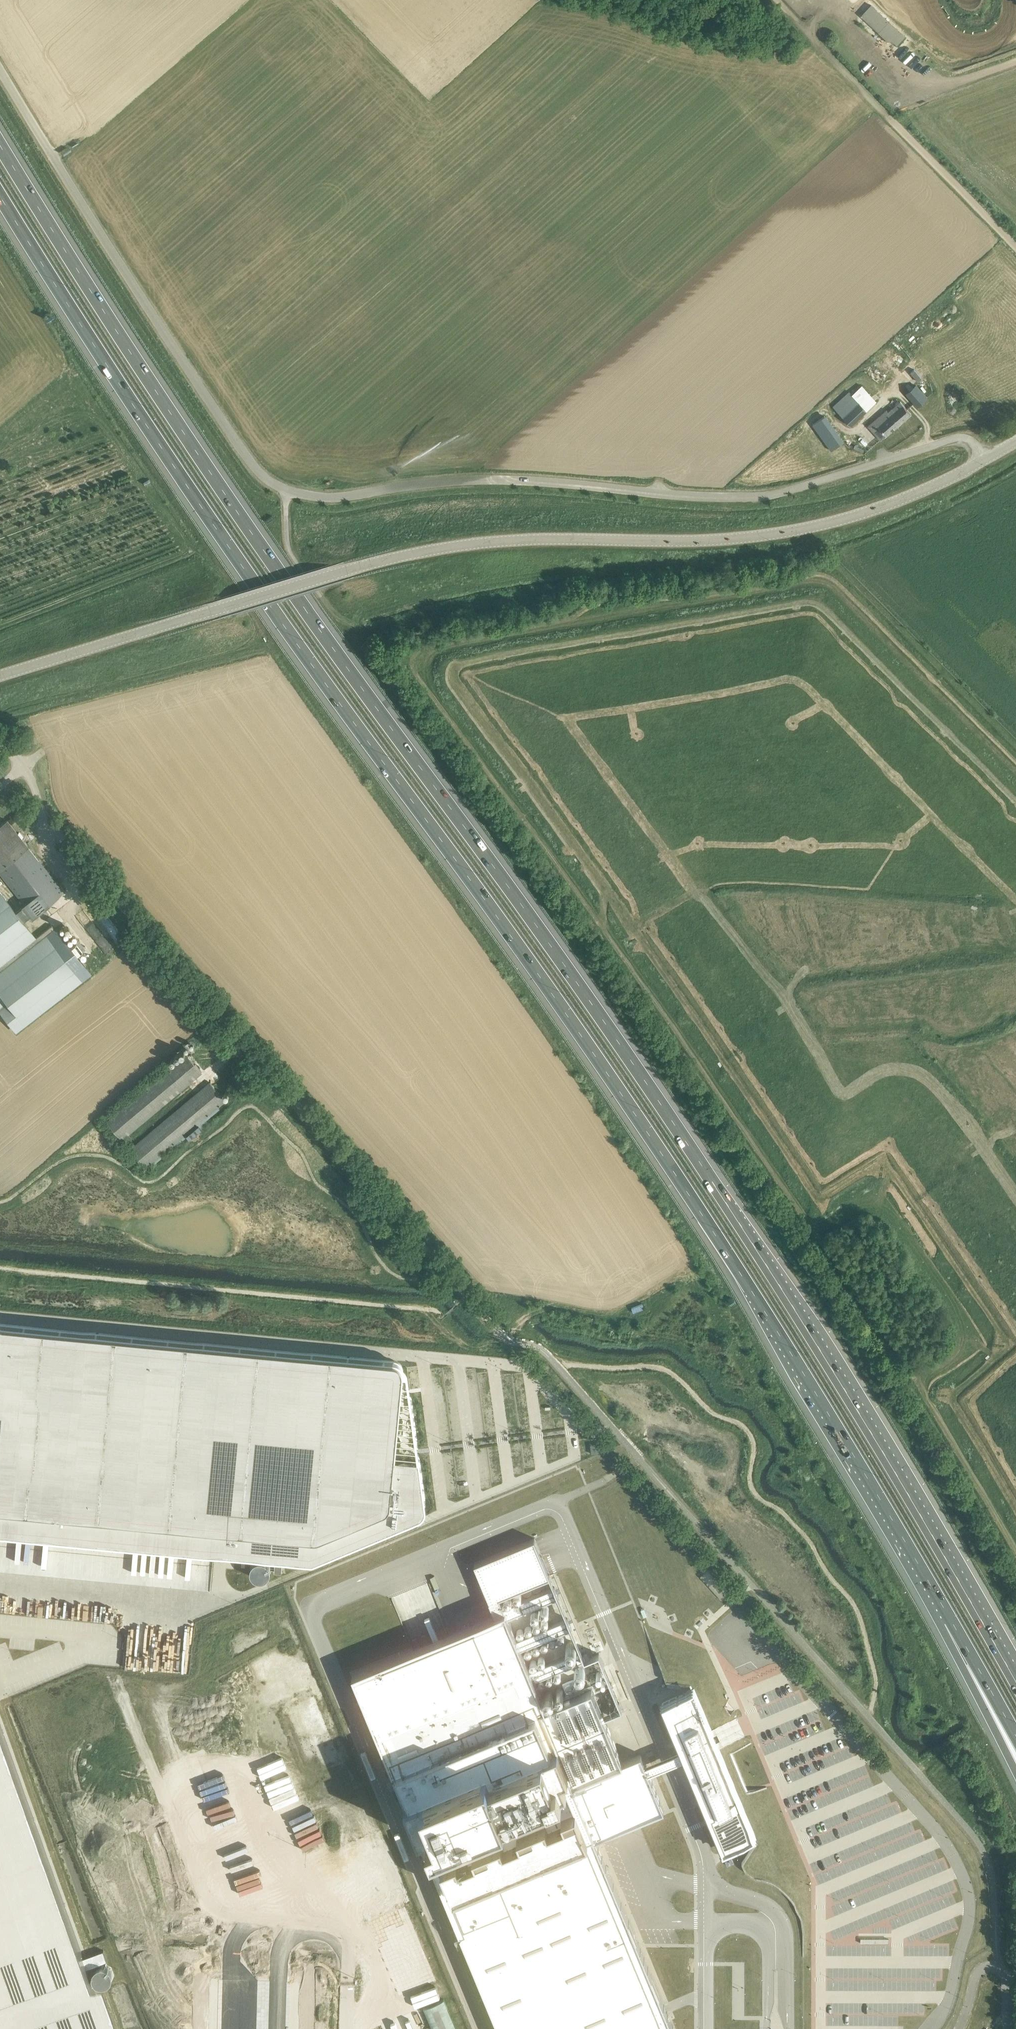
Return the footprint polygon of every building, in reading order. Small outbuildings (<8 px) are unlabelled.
[(906,36),(872,4),(862,15),(890,41),(894,41),(898,45),(906,36)] [(916,385),(907,393),(918,406),(927,398),(916,385)] [(849,391),(833,406),(850,424),(871,405),(866,400),(867,400),(864,397),(859,401),(849,391)] [(911,414),(901,401),(889,411),(887,409),(868,425),(881,440),(911,414)] [(818,430),(831,450),(841,444),(828,424),(818,430)] [(56,899),(64,893),(7,820),(0,825),(0,873),(5,879),(34,916),(56,899)] [(15,1032),(16,1032),(90,974),(76,956),(85,948),(77,938),(68,945),(52,925),(34,938),(23,924),(34,916),(23,904),(14,911),(0,894),(0,1012),(15,1032)] [(122,1139),(194,1078),(202,1071),(187,1054),(107,1121),(122,1139)] [(203,1088),(131,1149),(146,1167),(153,1161),(155,1163),(188,1135),(190,1138),(209,1123),(206,1120),(220,1108),(218,1106),(226,1100),(211,1082),(203,1088)] [(311,1561),(312,1561),(313,1561),(412,1520),(411,1519),(413,1518),(418,1516),(420,1515),(422,1513),(423,1512),(423,1511),(424,1509),(424,1507),(424,1504),(424,1502),(418,1460),(395,1458),(403,1372),(403,1370),(403,1368),(402,1366),(401,1364),(400,1362),(398,1361),(396,1360),(394,1360),(18,1325),(16,1324),(0,1323),(0,1532),(311,1561)] [(600,1442),(591,1444),(592,1453),(601,1452),(600,1442)] [(352,1673),(500,2028),(657,2028),(666,2025),(668,2028),(670,2028),(674,2028),(668,2013),(664,2004),(595,1838),(601,1836),(599,1831),(608,1827),(633,1817),(636,1816),(638,1820),(664,1810),(649,1772),(645,1764),(641,1754),(623,1761),(604,1716),(592,1688),(546,1707),(535,1680),(585,1659),(581,1649),(531,1670),(522,1648),(572,1628),(568,1618),(518,1639),(509,1617),(559,1596),(555,1586),(505,1607),(500,1596),(550,1575),(535,1538),(475,1563),(489,1599),(495,1614),(457,1629),(452,1632),(449,1633),(412,1648),(352,1673)] [(275,1569),(274,1572),(279,1572),(282,1573),(283,1563),(275,1562),(275,1569)] [(139,1629),(150,1658),(266,1614),(255,1585),(139,1629)] [(411,1644),(449,1631),(443,1612),(418,1620),(420,1627),(407,1631),(411,1644)] [(694,1690),(662,1703),(682,1749),(685,1757),(711,1820),(724,1850),(754,1838),(755,1837),(694,1690)] [(87,1967),(107,1960),(104,1950),(84,1957),(0,1722),(0,2028),(109,2028),(87,1967)] [(658,1759),(645,1764),(649,1772),(662,1767),(666,1765),(685,1757),(682,1749),(662,1758),(658,1759)] [(318,1797),(335,1790),(331,1780),(314,1787),(318,1797)] [(424,2007),(433,2028),(457,2028),(445,1999),(424,2007)]
